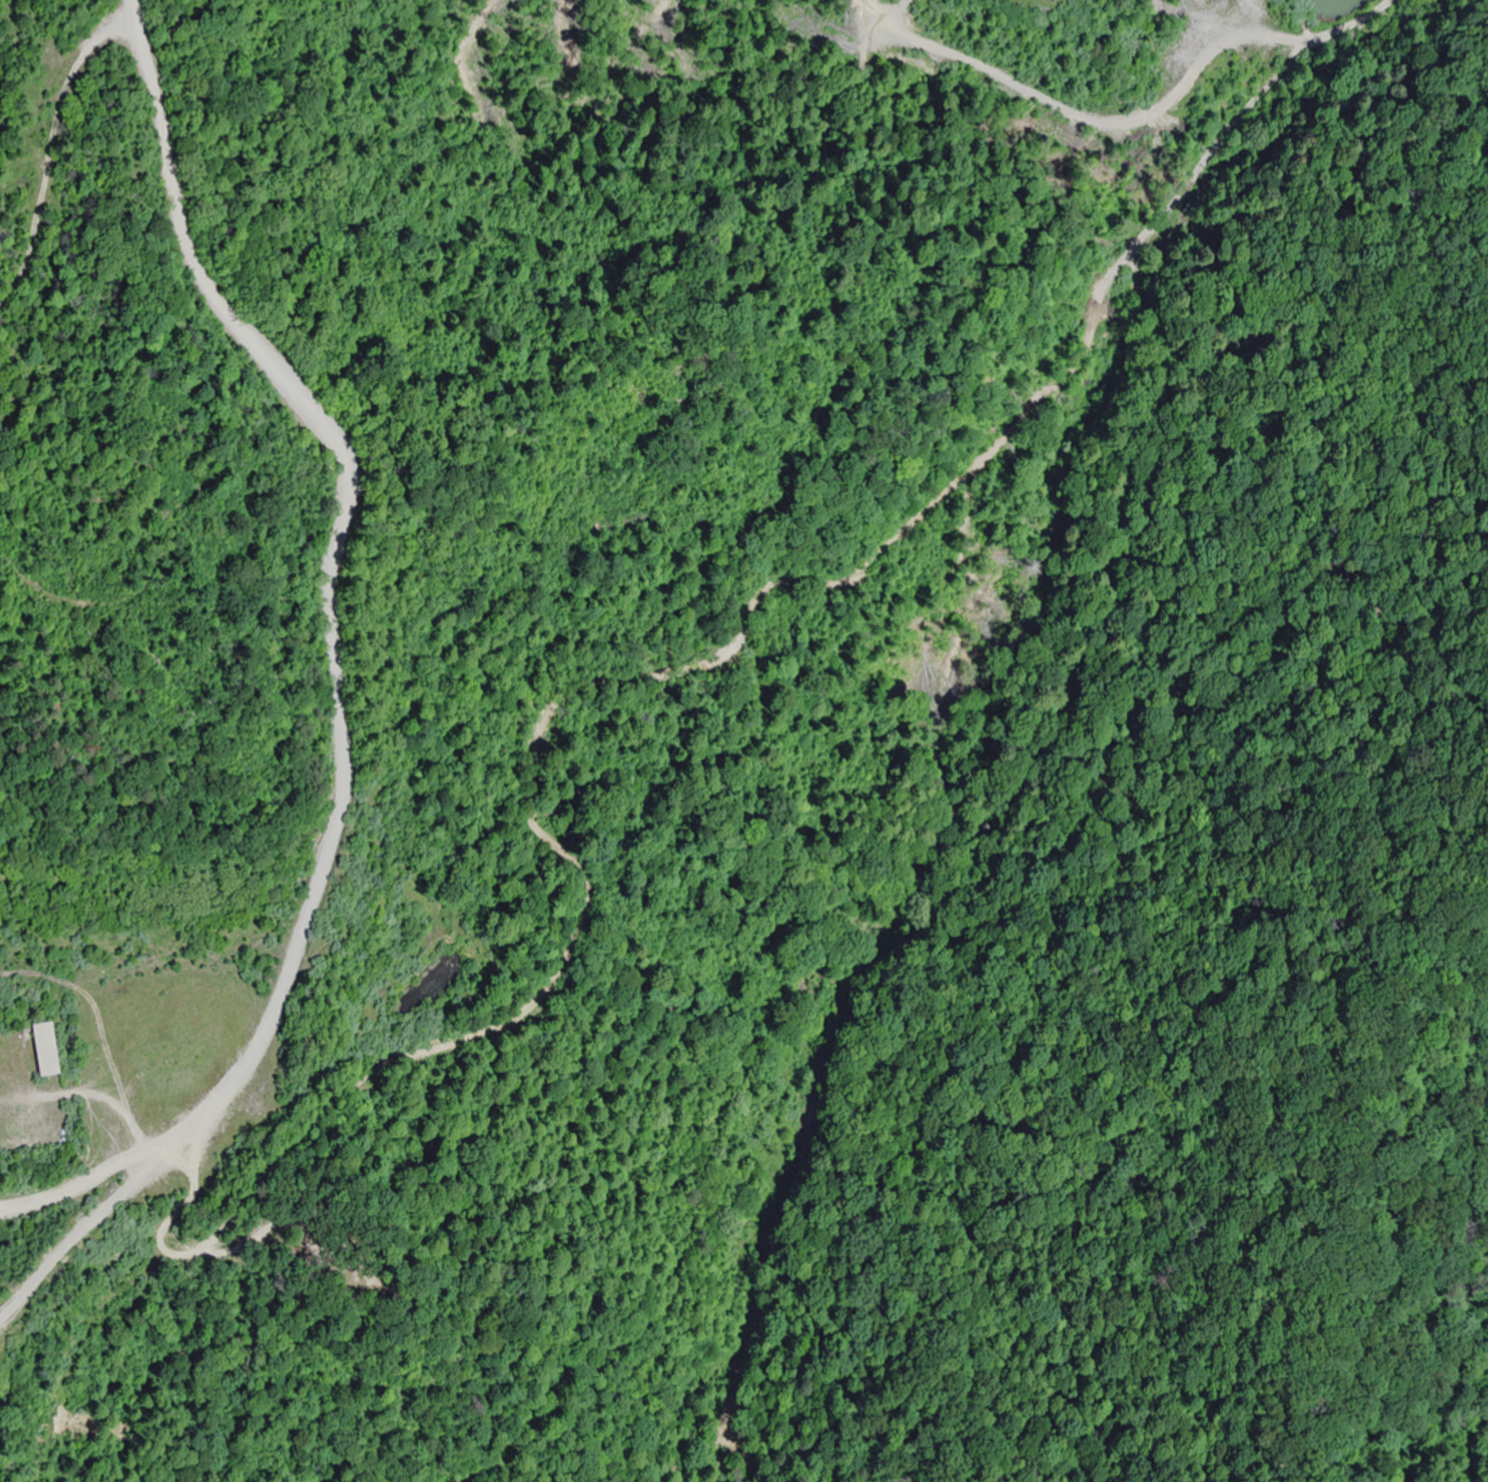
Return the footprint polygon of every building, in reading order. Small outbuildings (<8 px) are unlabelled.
[(29,1024),(35,1077),(56,1074),(50,1022),(29,1024)]
